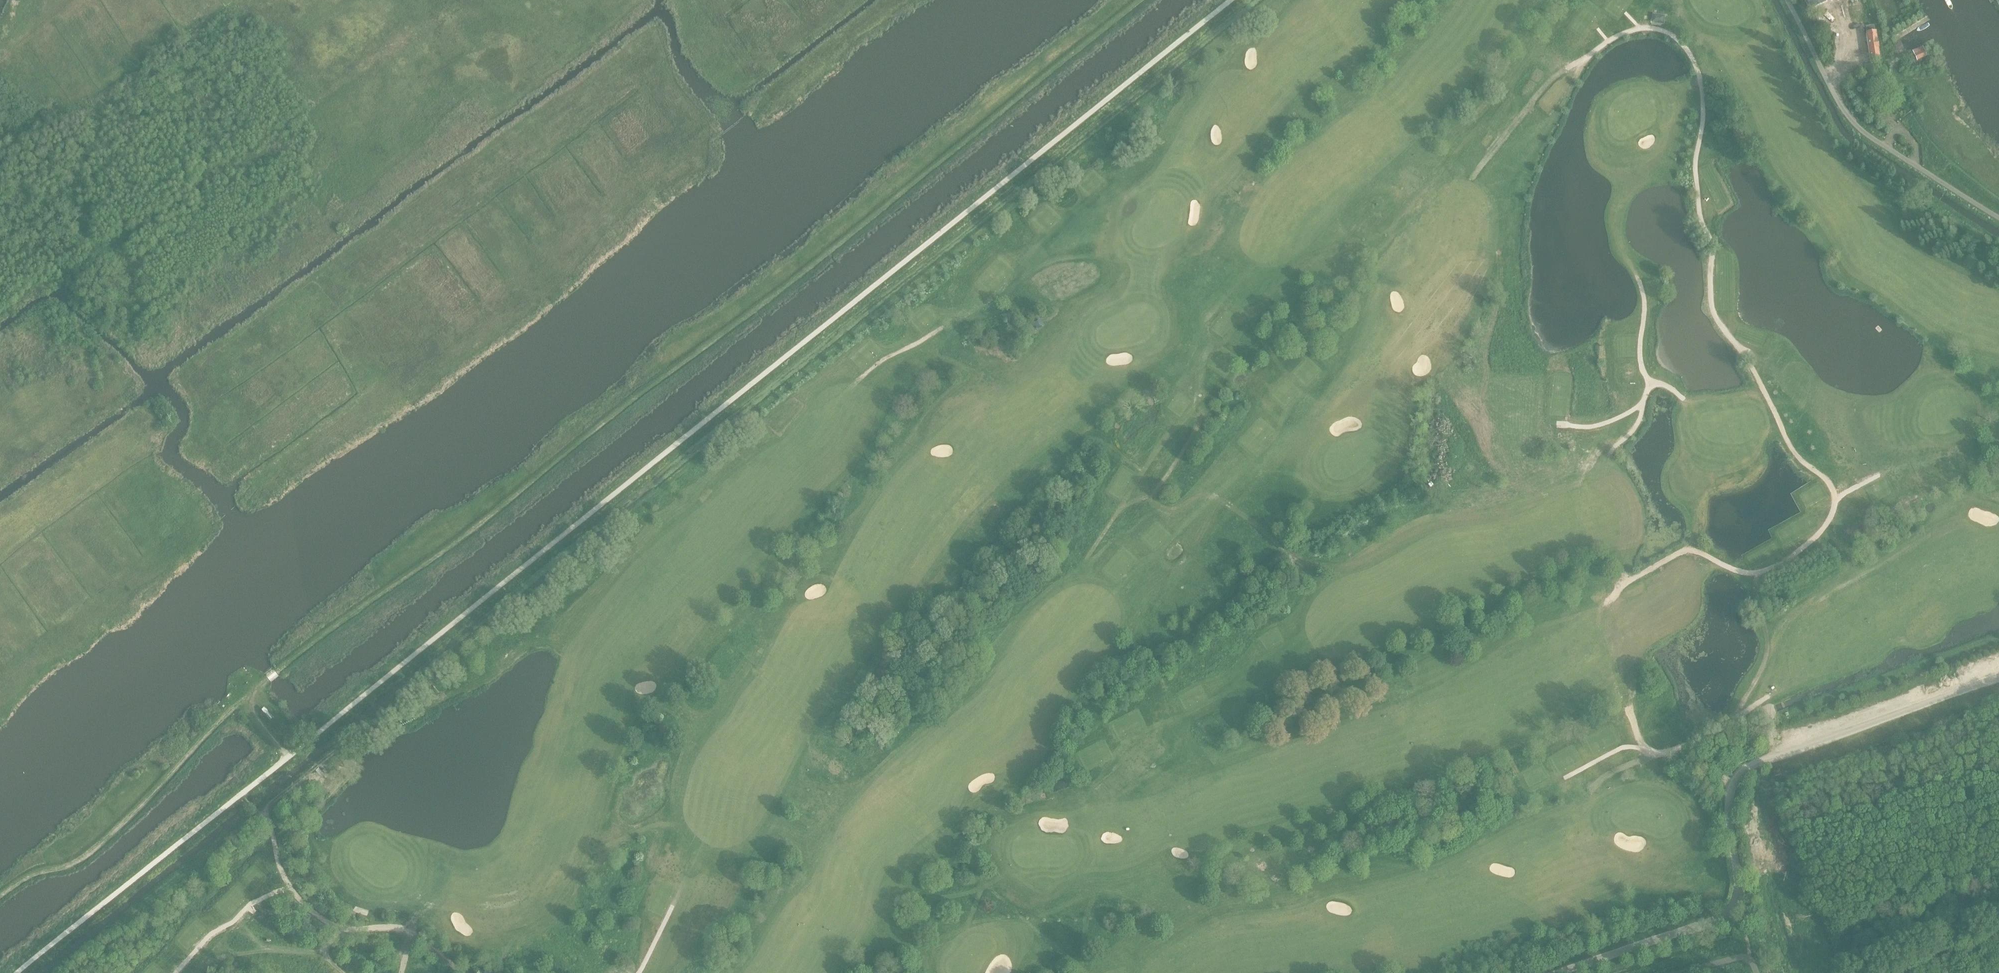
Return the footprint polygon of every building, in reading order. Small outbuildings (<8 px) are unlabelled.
[(1653,14),(1651,23),(1664,25),(1665,16),(1653,14)] [(1842,62),(1847,72),(1864,63),(1864,64),(1872,63),(1871,58),(1879,56),(1876,31),(1867,33),(1867,31),(1862,31),(1862,26),(1858,24),(1853,24),(1851,28),(1852,33),(1855,35),(1860,34),(1862,49),(1853,53),(1848,56),(1847,56),(1844,57),(1846,60),(1842,62)] [(1915,55),(1918,61),(1927,57),(1924,51),(1915,55)]
